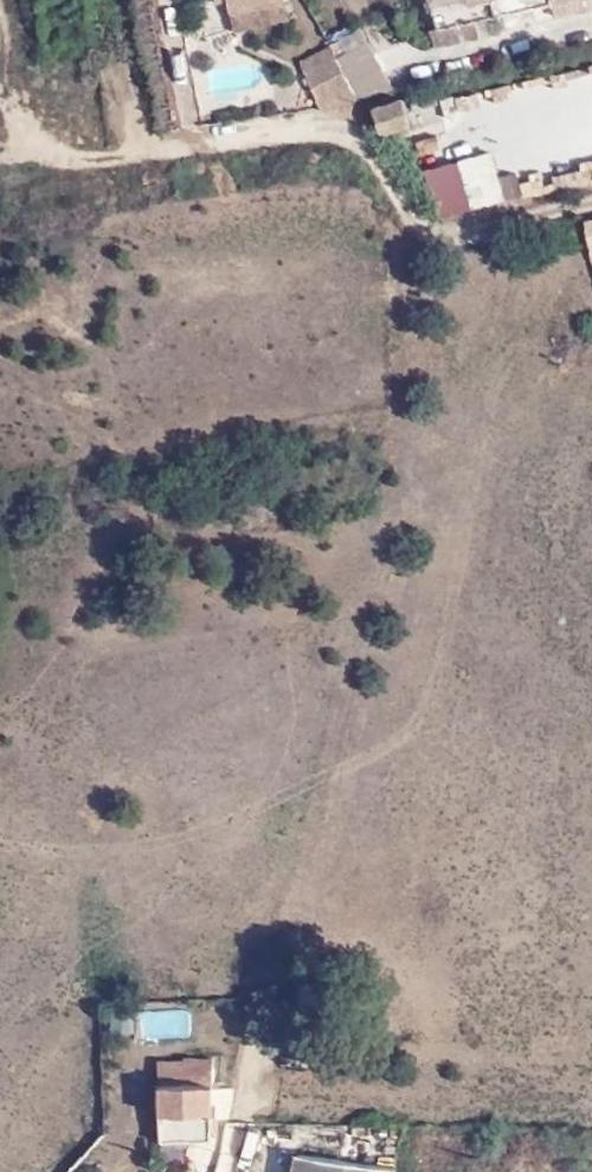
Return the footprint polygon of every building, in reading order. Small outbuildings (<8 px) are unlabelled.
[(212,8),(225,7),(233,29),(284,16),(279,0),(211,0),(212,8)] [(489,9),(528,0),(435,0),(440,20),(489,9)] [(494,27),(489,9),(440,20),(424,25),(429,42),(494,27)] [(355,94),(388,85),(361,37),(330,51),(355,94)] [(324,110),(355,94),(330,51),(325,42),(294,58),(324,110)] [(407,101),(370,109),(376,133),(413,123),(407,101)] [(497,173),(495,145),(458,148),(462,204),(520,199),(518,172),(497,173)] [(520,173),(524,195),(545,191),(541,169),(520,173)] [(144,1009),(144,1033),(190,1033),(190,1009),(144,1009)] [(155,1059),(153,1112),(169,1114),(171,1129),(208,1130),(210,1058),(180,1055),(180,1060),(155,1059)] [(169,1114),(153,1112),(153,1141),(208,1142),(208,1130),(171,1129),(169,1114)] [(299,1171),(400,1171),(400,1167),(302,1153),(299,1171)]
